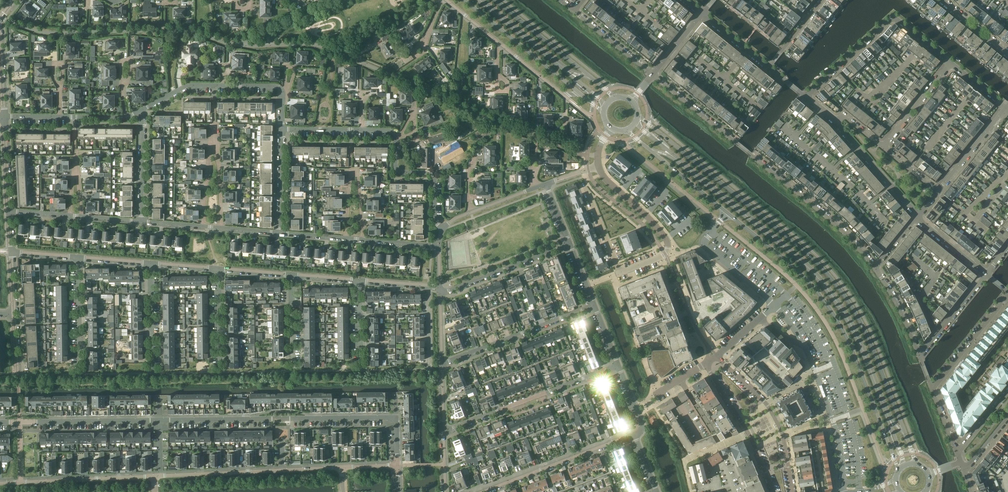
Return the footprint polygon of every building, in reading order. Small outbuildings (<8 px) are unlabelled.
[(98,0),(94,0),(94,7),(93,7),(93,10),(93,16),(94,16),(94,18),(99,17),(99,16),(103,16),(103,4),(98,0)] [(595,3),(597,0),(590,0),(584,7),(588,11),(595,3)] [(663,4),(669,9),(676,1),(675,0),(666,0),(663,4)] [(735,9),(742,0),(735,0),(731,6),(735,9)] [(743,0),(742,0),(735,9),(740,13),(747,3),(743,0)] [(799,2),(806,8),(810,4),(805,0),(800,0),(799,2)] [(828,1),(837,9),(841,4),(836,0),(829,0),(828,1)] [(925,16),(928,13),(936,3),(932,0),(930,0),(926,4),(924,3),(924,2),(920,7),(919,9),(923,13),(923,14),(925,16)] [(959,5),(963,9),(970,0),(963,0),(959,5)] [(973,0),(970,0),(963,9),(968,12),(974,4),(976,2),(973,0)] [(669,9),(673,12),(674,12),(680,4),(676,1),(669,9)] [(835,11),(837,9),(828,1),(823,7),(835,16),(837,13),(835,11)] [(806,8),(799,2),(795,6),(803,12),(806,8)] [(595,3),(588,11),(592,14),(599,6),(595,3)] [(740,13),(744,16),(751,6),(747,3),(740,13)] [(942,8),(936,3),(928,13),(933,17),(934,18),(942,8)] [(150,5),(144,4),(144,14),(144,16),(151,16),(151,17),(156,17),(156,8),(150,8),(150,5)] [(673,12),(672,14),(676,18),(684,8),(680,4),(674,12),(673,12)] [(968,12),(972,15),(978,7),(974,4),(968,12)] [(22,9),(21,10),(23,12),(22,13),(27,17),(28,15),(32,19),(38,11),(33,7),(31,9),(26,5),(25,6),(24,6),(22,9)] [(117,18),(126,18),(126,5),(118,10),(111,10),(111,16),(117,16),(117,18)] [(972,15),(976,19),(984,9),(980,5),(978,7),(972,15)] [(592,14),(597,18),(603,10),(599,6),(592,14)] [(755,9),(751,6),(744,16),(748,19),(755,9)] [(188,16),(188,7),(181,7),(181,10),(174,10),(174,11),(173,11),(173,15),(174,15),(174,16),(176,16),(176,18),(182,18),(182,16),(188,16)] [(272,7),(260,7),(260,8),(260,10),(259,10),(259,14),(260,14),(260,17),(267,17),(270,17),(272,17),(272,7)] [(819,12),(830,22),(835,16),(823,7),(819,12)] [(78,13),(77,13),(77,8),(67,8),(67,13),(70,13),(70,24),(78,24),(78,21),(78,16),(78,13)] [(676,18),(680,21),(681,21),(689,11),(684,8),(676,18)] [(934,21),(933,22),(936,24),(937,23),(942,17),(946,11),(942,8),(934,18),(933,17),(932,19),(934,21)] [(748,19),(753,22),(760,13),(755,9),(748,19)] [(980,22),(987,14),(988,12),(984,9),(976,19),(980,22)] [(597,18),(601,21),(607,13),(603,10),(597,18)] [(801,17),(800,17),(792,10),(788,15),(797,22),(801,17)] [(682,23),(684,25),(693,15),(689,11),(681,21),(680,21),(680,22),(682,23)] [(826,26),(830,22),(819,12),(815,17),(824,24),(826,26)] [(988,12),(987,14),(980,22),(984,26),(991,17),(991,18),(993,16),(988,12)] [(453,20),(450,20),(450,13),(448,13),(445,13),(443,13),(443,16),(441,16),(441,21),(443,21),(443,24),(450,24),(450,27),(453,27),(453,20)] [(601,21),(605,24),(612,16),(607,13),(601,21)] [(753,22),(757,26),(764,16),(760,13),(753,22)] [(940,28),(943,30),(945,27),(953,17),(949,13),(944,19),(942,17),(937,23),(941,27),(940,28)] [(242,25),(242,21),(241,21),(241,19),(237,19),(237,14),(225,14),(225,20),(227,20),(227,26),(233,26),(233,28),(238,28),(238,26),(241,26),(241,25),(242,25)] [(788,15),(785,19),(794,26),(797,22),(788,15)] [(605,24),(609,28),(616,20),(612,16),(605,24)] [(820,30),(824,24),(815,17),(810,23),(820,30)] [(951,32),(959,22),(953,17),(945,27),(951,32)] [(995,21),(991,18),(991,17),(984,26),(989,29),(995,21)] [(758,27),(762,31),(770,21),(765,18),(758,26),(758,27)] [(790,30),(794,26),(785,19),(781,23),(786,27),(790,30)] [(997,19),(995,21),(989,29),(993,32),(999,24),(1000,24),(1001,23),(997,19)] [(609,28),(613,31),(619,24),(620,23),(616,20),(609,28)] [(770,21),(762,31),(766,34),(774,25),(770,21)] [(959,35),(965,27),(962,24),(959,22),(951,32),(957,37),(959,35)] [(618,35),(624,27),(620,23),(619,24),(613,31),(618,35)] [(693,35),(698,38),(699,36),(707,26),(703,23),(693,35)] [(815,35),(820,30),(810,23),(806,28),(815,35)] [(886,40),(889,37),(897,27),(898,26),(895,24),(892,26),(890,26),(885,32),(879,38),(884,43),(886,40)] [(993,32),(997,36),(1004,28),(1000,24),(999,24),(993,32)] [(415,34),(418,32),(413,25),(403,32),(402,29),(399,31),(403,37),(405,35),(408,38),(411,36),(411,37),(415,34)] [(674,29),(671,25),(667,30),(675,36),(679,32),(676,30),(674,29)] [(769,38),(770,38),(778,28),(774,25),(766,34),(770,37),(769,38)] [(699,36),(703,40),(705,38),(711,30),(707,26),(699,36)] [(624,27),(618,35),(622,38),(628,30),(624,27)] [(790,30),(786,27),(783,31),(782,31),(782,32),(773,43),(777,47),(790,30)] [(889,37),(893,40),(902,30),(897,27),(889,37)] [(773,43),(782,32),(782,31),(778,28),(770,38),(770,39),(771,38),(772,39),(774,41),(773,43)] [(815,35),(806,28),(802,33),(811,40),(813,42),(817,37),(815,35)] [(959,43),(962,45),(963,44),(972,32),(968,28),(961,37),(959,35),(957,37),(955,38),(960,42),(959,43)] [(997,36),(1001,39),(1007,31),(1007,30),(1007,31),(1004,28),(997,36)] [(622,38),(626,41),(633,33),(628,30),(622,38)] [(664,34),(672,41),(675,36),(667,30),(664,34)] [(705,38),(709,41),(716,33),(711,30),(705,38)] [(906,34),(902,30),(893,40),(898,44),(899,42),(906,34)] [(387,57),(395,52),(388,41),(388,42),(386,39),(390,36),(387,31),(380,35),(383,40),(384,40),(385,43),(380,46),(387,57)] [(969,46),(977,36),(972,32),(963,44),(965,46),(964,47),(967,49),(969,46)] [(442,36),(434,36),(434,37),(434,41),(434,43),(437,43),(437,44),(443,44),(443,43),(448,43),(448,33),(442,33),(442,36)] [(626,41),(630,45),(637,37),(633,33),(626,41)] [(716,33),(709,41),(713,44),(713,45),(720,36),(716,33)] [(811,40),(802,33),(798,38),(807,46),(811,40)] [(668,45),(672,41),(664,34),(660,38),(668,45)] [(910,37),(906,34),(899,42),(903,45),(910,37)] [(408,41),(413,47),(418,42),(413,36),(408,41)] [(716,50),(724,40),(720,36),(713,45),(713,44),(711,46),(716,50)] [(978,46),(983,41),(977,36),(969,46),(974,51),(975,51),(978,46)] [(630,45),(636,50),(643,42),(637,37),(630,45)] [(914,40),(910,37),(903,45),(907,49),(914,40)] [(469,42),(469,55),(475,55),(475,49),(481,49),(481,47),(483,47),(483,41),(481,41),(481,39),(480,39),(480,38),(476,38),(476,39),(474,39),(474,42),(469,42)] [(798,38),(793,44),(805,53),(807,50),(805,48),(807,46),(798,38)] [(886,45),(884,43),(879,38),(875,42),(884,51),(888,47),(886,45)] [(661,45),(665,49),(667,46),(659,39),(656,42),(661,45)] [(105,42),(105,52),(111,52),(111,49),(119,49),(119,47),(119,43),(119,42),(116,42),(116,40),(110,40),(111,42),(105,42)] [(136,40),(135,40),(135,44),(135,48),(135,52),(136,52),(136,56),(143,56),(143,52),(144,52),(143,50),(146,50),(146,43),(144,43),(144,40),(138,40),(136,40)] [(685,44),(693,51),(697,47),(693,44),(688,40),(685,44)] [(728,43),(724,40),(716,50),(720,53),(728,43)] [(918,44),(914,40),(907,49),(912,52),(913,53),(914,54),(921,46),(920,45),(918,44)] [(11,49),(11,51),(18,50),(18,53),(25,53),(24,43),(19,43),(19,42),(13,42),(13,44),(11,44),(11,45),(10,45),(10,49),(11,49)] [(636,50),(641,53),(647,45),(643,42),(636,50)] [(875,42),(871,45),(880,55),(884,51),(875,42)] [(49,51),(49,50),(50,50),(50,46),(49,46),(49,45),(47,45),(47,43),(41,43),(41,45),(39,45),(39,51),(33,51),(33,56),(40,56),(46,56),(46,51),(49,51)] [(68,59),(79,59),(79,52),(75,51),(75,43),(67,43),(67,47),(66,47),(66,52),(67,52),(67,55),(68,55),(68,59)] [(724,57),(732,47),(728,43),(720,53),(724,57)] [(975,51),(974,51),(973,53),(978,57),(977,58),(980,60),(982,57),(990,47),(985,43),(981,48),(978,46),(975,51)] [(685,44),(682,49),(690,55),(693,51),(685,44)] [(805,53),(793,44),(789,49),(794,53),(793,54),(791,57),(797,62),(805,53)] [(641,53),(645,57),(651,49),(647,45),(641,53)] [(661,45),(655,52),(656,52),(649,60),(653,64),(665,49),(661,45)] [(871,45),(867,49),(876,58),(880,55),(871,45)] [(187,60),(187,64),(194,64),(194,62),(195,62),(195,58),(197,58),(197,50),(192,50),(192,46),(187,46),(187,49),(186,49),(186,50),(182,50),(182,51),(181,51),(181,54),(182,54),(182,58),(186,58),(187,60)] [(927,51),(923,47),(921,46),(914,54),(916,56),(920,59),(927,51)] [(450,51),(450,47),(444,47),(444,51),(440,51),(440,54),(440,59),(440,62),(449,62),(449,51),(450,51)] [(737,50),(732,47),(724,57),(729,60),(730,58),(737,50)] [(988,62),(989,60),(992,57),(996,52),(990,47),(982,57),(988,62)] [(656,52),(655,52),(651,49),(645,57),(649,60),(656,52)] [(690,55),(682,49),(678,53),(686,60),(690,55)] [(867,49),(863,52),(872,62),(876,58),(867,49)] [(730,58),(734,62),(736,63),(739,60),(743,55),(741,54),(737,50),(730,58)] [(303,65),(307,65),(308,61),(307,61),(307,56),(308,57),(308,54),(307,54),(307,52),(304,52),(300,51),(300,52),(297,52),(297,64),(303,64),(303,65)] [(931,54),(927,51),(920,59),(925,63),(931,54)] [(863,52),(859,56),(868,66),(872,62),(863,52)] [(993,58),(992,57),(989,60),(990,61),(987,64),(990,66),(989,67),(991,69),(992,68),(1002,56),(997,52),(993,58)] [(249,57),(249,54),(234,53),(234,56),(233,56),(233,59),(232,59),(232,63),(246,63),(247,57),(249,57)] [(284,62),(288,62),(288,58),(288,54),(275,53),(275,59),(272,59),(272,64),(280,65),(280,61),(284,61),(284,62)] [(929,66),(935,58),(931,54),(925,63),(923,64),(927,68),(929,66)] [(743,68),(749,60),(745,57),(743,55),(739,60),(736,63),(738,65),(742,68),(743,68)] [(859,56),(855,60),(864,69),(868,66),(859,56)] [(998,70),(1007,60),(1002,56),(992,68),(994,70),(993,71),(996,73),(998,70)] [(426,72),(434,66),(428,57),(415,67),(420,74),(425,71),(426,72)] [(674,67),(680,60),(675,57),(663,72),(668,75),(674,67)] [(932,71),(940,61),(935,58),(929,66),(927,68),(932,71)] [(25,59),(15,60),(15,64),(16,64),(16,65),(15,66),(15,67),(14,67),(15,70),(15,71),(22,71),(22,72),(26,72),(26,67),(25,67),(25,63),(26,63),(26,61),(25,61),(25,59)] [(743,68),(742,68),(741,70),(745,74),(753,64),(749,60),(743,68)] [(855,60),(851,63),(860,73),(864,69),(855,60)] [(1007,70),(1007,61),(1007,60),(998,70),(1004,75),(1007,70)] [(894,72),(898,69),(901,67),(896,61),(890,67),(894,72)] [(41,63),(34,63),(34,76),(40,76),(40,78),(46,78),(46,76),(48,76),(48,75),(49,75),(49,71),(48,71),(48,70),(42,70),(42,69),(41,69),(41,63)] [(101,63),(101,73),(116,73),(116,70),(115,70),(115,67),(108,67),(108,64),(101,63)] [(240,73),(246,73),(246,63),(232,63),(232,66),(233,66),(233,69),(240,70),(240,73)] [(851,63),(847,67),(856,77),(860,73),(851,63)] [(71,77),(71,78),(77,78),(77,77),(82,77),(83,64),(76,64),(76,70),(74,70),(69,70),(69,71),(68,71),(68,75),(69,75),(69,77),(71,77)] [(136,69),(136,74),(151,74),(151,64),(149,64),(144,64),(144,67),(137,67),(137,69),(136,69)] [(204,64),(204,71),(206,71),(206,79),(215,79),(215,76),(215,71),(215,67),(213,67),(213,64),(204,64)] [(502,68),(502,74),(506,74),(507,74),(507,79),(510,79),(510,78),(514,78),(514,75),(514,73),(516,73),(516,67),(514,67),(514,65),(513,65),(513,64),(509,64),(509,65),(507,65),(507,68),(506,68),(505,68),(502,68)] [(753,64),(745,74),(749,77),(758,67),(753,64)] [(477,75),(483,75),(492,75),(492,70),(491,70),(491,68),(484,68),(484,65),(477,65),(477,75)] [(678,70),(674,67),(668,75),(672,79),(678,70)] [(758,67),(749,77),(754,80),(762,70),(758,67)] [(851,80),(856,77),(847,67),(843,71),(850,79),(851,80)] [(270,78),(270,80),(279,81),(279,77),(279,72),(279,69),(271,68),(271,71),(268,71),(268,78),(270,78)] [(355,77),(355,74),(354,74),(354,72),(355,72),(355,68),(345,68),(345,70),(344,70),(344,72),(345,72),(345,78),(344,78),(344,82),(348,82),(348,81),(355,81),(355,80),(355,77)] [(672,79),(676,82),(683,74),(678,70),(672,79)] [(758,84),(766,74),(762,70),(754,80),(758,84)] [(116,77),(116,73),(101,73),(101,86),(107,86),(108,80),(115,80),(115,77),(116,77)] [(843,85),(847,81),(840,73),(836,77),(843,85)] [(151,74),(136,74),(136,79),(137,79),(137,81),(144,81),(144,84),(153,84),(153,81),(151,81),(151,74)] [(687,77),(683,74),(676,82),(680,85),(687,77)] [(766,74),(758,84),(762,87),(770,77),(766,74)] [(925,85),(928,80),(923,76),(920,80),(919,81),(925,85)] [(691,81),(687,77),(680,85),(684,89),(691,81)] [(775,81),(770,77),(762,87),(766,91),(768,89),(774,81),(775,81)] [(836,77),(832,80),(839,88),(841,90),(845,86),(843,85),(836,77)] [(951,87),(956,91),(964,81),(960,77),(951,87)] [(914,83),(921,89),(925,85),(919,81),(920,80),(917,78),(914,83)] [(368,87),(377,87),(377,79),(365,79),(365,83),(364,83),(364,87),(368,87)] [(832,80),(828,84),(835,92),(839,88),(832,80)] [(695,84),(691,81),(684,89),(689,92),(695,84)] [(768,89),(775,95),(782,87),(774,81),(768,89)] [(961,92),(968,84),(964,81),(956,91),(960,94),(962,93),(961,92)] [(918,93),(921,89),(914,83),(910,87),(918,93)] [(312,95),(312,85),(298,84),(298,89),(298,90),(305,91),(305,94),(312,95)] [(516,97),(516,99),(521,99),(521,97),(527,97),(527,84),(520,84),(520,90),(513,90),(513,92),(512,92),(512,95),(513,95),(513,97),(516,97)] [(699,87),(695,84),(689,92),(693,96),(699,87)] [(828,84),(824,88),(831,96),(835,92),(828,84)] [(973,88),(968,84),(961,92),(962,93),(966,96),(973,88)] [(16,94),(16,97),(17,97),(17,99),(23,98),(23,99),(28,99),(27,95),(26,89),(27,89),(27,86),(26,87),(26,85),(16,86),(17,94),(16,94)] [(943,93),(946,89),(941,85),(938,89),(943,93)] [(704,91),(699,87),(693,96),(697,99),(704,91)] [(907,91),(914,97),(918,93),(910,87),(907,91)] [(824,88),(820,91),(827,99),(831,96),(824,88)] [(144,98),(144,89),(134,89),(134,92),(133,92),(133,96),(133,97),(133,102),(134,102),(137,103),(137,102),(141,102),(141,103),(145,103),(145,98),(144,98)] [(938,89),(934,93),(938,96),(942,99),(946,95),(943,93),(938,89)] [(82,100),(84,100),(84,96),(82,96),(82,90),(77,90),(70,90),(70,93),(68,93),(68,97),(70,97),(70,100),(82,100)] [(45,107),(51,107),(51,106),(52,106),(52,103),(51,103),(51,96),(50,96),(50,91),(43,91),(42,96),(41,97),(41,100),(41,104),(41,108),(45,108),(45,107)] [(401,103),(411,103),(411,99),(410,99),(410,97),(411,97),(411,96),(411,93),(411,91),(404,91),(400,91),(400,95),(401,95),(401,99),(400,99),(400,102),(401,102),(401,103)] [(708,94),(704,91),(697,99),(701,102),(708,94)] [(815,96),(827,106),(830,102),(827,99),(820,91),(815,96)] [(911,102),(914,97),(907,91),(903,95),(911,102)] [(975,103),(981,95),(977,91),(970,99),(975,103)] [(115,96),(110,96),(110,92),(103,92),(103,100),(104,100),(104,104),(103,104),(103,108),(107,108),(114,108),(114,106),(114,103),(114,99),(115,96)] [(538,107),(548,107),(548,102),(550,102),(550,96),(548,96),(548,94),(547,94),(547,93),(543,93),(543,94),(542,94),(542,101),(538,101),(537,101),(537,107),(538,107)] [(935,100),(939,104),(942,99),(938,96),(934,93),(931,97),(935,100)] [(701,102),(705,106),(712,98),(708,94),(701,102)] [(900,100),(908,106),(911,102),(903,95),(900,100)] [(975,103),(979,106),(985,98),(981,95),(975,103)] [(493,98),(493,109),(501,109),(502,106),(502,101),(501,101),(502,98),(501,98),(501,96),(494,96),(494,98),(493,98)] [(761,97),(760,98),(757,102),(765,108),(769,103),(761,97)] [(931,97),(928,102),(931,105),(935,108),(939,104),(935,100),(931,97)] [(705,106),(709,109),(716,101),(712,98),(705,106)] [(795,110),(801,102),(796,98),(796,99),(788,108),(793,112),(795,110)] [(841,106),(845,110),(852,102),(847,98),(841,106)] [(979,106),(983,110),(990,102),(985,98),(979,106)] [(82,109),(82,100),(70,100),(70,103),(68,103),(68,106),(70,106),(70,109),(77,109),(77,110),(80,110),(80,109),(82,109)] [(342,100),(342,110),(356,110),(356,105),(356,104),(348,104),(349,100),(342,100)] [(904,110),(908,106),(900,100),(897,104),(904,110)] [(720,104),(716,101),(709,109),(714,113),(720,104)] [(291,107),(291,112),(305,113),(306,103),(304,102),(299,102),(297,102),(297,105),(292,105),(292,107),(291,107)] [(805,105),(801,102),(795,110),(799,113),(805,105)] [(850,113),(856,105),(852,102),(845,110),(850,113)] [(928,102),(924,106),(928,109),(932,112),(935,108),(931,105),(928,102)] [(986,115),(994,105),(990,102),(983,110),(981,111),(986,115)] [(245,103),(234,103),(234,114),(245,114),(245,103)] [(421,114),(423,119),(436,113),(432,103),(426,105),(428,110),(421,113),(421,114)] [(524,104),(517,104),(517,108),(516,108),(516,111),(516,116),(516,120),(524,120),(524,117),(527,117),(527,110),(524,110),(524,108),(524,104)] [(725,108),(720,104),(714,113),(718,116),(725,108)] [(893,108),(901,114),(904,110),(897,104),(893,108)] [(799,113),(803,116),(809,109),(805,105),(799,113)] [(850,113),(854,116),(860,109),(856,105),(850,113)] [(924,106),(921,110),(925,113),(928,116),(932,112),(928,109),(924,106)] [(402,120),(402,117),(401,117),(401,116),(401,114),(401,110),(400,110),(400,107),(395,107),(395,110),(391,110),(391,111),(391,114),(391,118),(391,122),(395,122),(401,122),(401,120),(402,120)] [(753,107),(750,111),(749,112),(757,118),(761,113),(753,107)] [(377,108),(369,108),(369,111),(369,116),(369,120),(374,120),(374,123),(380,123),(380,120),(377,120),(377,108)] [(729,111),(725,108),(718,116),(722,119),(729,111)] [(897,118),(901,114),(893,108),(890,112),(892,114),(897,118)] [(814,112),(809,109),(803,116),(807,120),(814,112)] [(858,120),(864,112),(860,109),(854,116),(858,120)] [(356,110),(342,110),(342,120),(349,120),(349,117),(356,117),(356,115),(356,110)] [(921,110),(917,114),(921,117),(925,120),(928,116),(925,113),(921,110)] [(733,115),(729,111),(722,119),(726,123),(733,115)] [(305,113),(291,112),(290,117),(291,117),(291,118),(298,119),(298,122),(301,122),(304,122),(305,122),(305,113)] [(858,120),(862,123),(868,116),(864,112),(858,120)] [(436,113),(423,119),(425,124),(426,125),(433,122),(434,125),(444,121),(441,116),(438,117),(436,113)] [(544,117),(544,129),(547,129),(552,129),(553,129),(553,125),(553,121),(553,117),(548,117),(548,114),(542,114),(542,117),(544,117)] [(814,126),(815,125),(821,118),(816,114),(810,122),(814,126)] [(889,119),(894,123),(897,118),(892,114),(889,119)] [(917,114),(914,118),(918,121),(922,125),(925,120),(921,117),(917,114)] [(737,118),(733,115),(726,123),(730,126),(737,118)] [(984,124),(986,122),(979,115),(977,118),(984,124)] [(866,127),(873,119),(868,116),(862,123),(866,127)] [(741,121),(737,118),(730,126),(735,130),(741,121)] [(825,121),(821,118),(815,125),(814,126),(818,129),(825,121)] [(914,118),(911,123),(915,126),(918,129),(922,125),(918,121),(914,118)] [(981,128),(984,124),(977,118),(973,122),(977,125),(981,128)] [(570,129),(581,129),(581,122),(583,122),(583,119),(578,119),(578,122),(570,122),(570,129)] [(866,127),(871,130),(877,122),(873,119),(866,127)] [(735,130),(737,132),(742,136),(749,128),(744,123),(742,121),(741,121),(735,130)] [(828,124),(825,121),(818,129),(820,131),(822,132),(828,124)] [(875,133),(881,126),(877,122),(871,130),(875,133)] [(977,133),(981,128),(977,125),(973,122),(970,126),(974,130),(977,133)] [(911,123),(907,127),(911,130),(912,131),(915,133),(918,129),(915,126),(911,123)] [(821,133),(824,137),(833,130),(828,124),(822,132),(821,133)] [(881,125),(881,126),(875,133),(879,137),(886,129),(881,125)] [(970,126),(966,131),(970,134),(974,137),(977,133),(974,130),(970,126)] [(904,131),(909,135),(912,131),(911,130),(907,127),(904,131)] [(94,140),(105,140),(105,129),(95,129),(94,140)] [(581,129),(570,129),(570,136),(576,136),(576,139),(582,139),(582,136),(581,136),(581,129)] [(824,137),(828,141),(837,134),(833,130),(824,137)] [(971,141),(974,137),(970,134),(966,131),(963,135),(967,138),(971,141)] [(995,131),(991,135),(997,140),(1000,135),(999,135),(995,131)] [(428,139),(431,146),(449,140),(446,133),(428,139)] [(43,145),(54,145),(54,134),(43,134),(43,145)] [(829,141),(833,144),(840,137),(837,134),(828,141),(828,142),(829,141)] [(967,145),(971,141),(967,138),(963,135),(959,139),(963,142),(967,145)] [(991,135),(988,140),(996,146),(999,142),(997,140),(991,135)] [(767,143),(768,143),(769,141),(764,137),(757,147),(762,151),(767,143)] [(844,141),(840,137),(833,144),(836,148),(844,141)] [(894,149),(899,153),(905,145),(907,143),(902,139),(900,142),(897,139),(894,143),(897,146),(894,149)] [(964,149),(967,145),(963,142),(959,139),(956,143),(960,146),(964,149)] [(988,140),(984,144),(992,150),(996,146),(988,140)] [(839,152),(840,152),(847,145),(844,141),(836,148),(839,152)] [(438,152),(444,163),(463,152),(457,142),(438,152)] [(528,151),(528,149),(528,148),(528,143),(519,143),(519,151),(517,151),(517,156),(512,156),(512,160),(519,160),(519,156),(528,156),(528,151)] [(772,147),(768,143),(767,143),(762,151),(766,154),(772,147)] [(960,154),(964,149),(960,146),(956,143),(953,147),(957,151),(960,154)] [(984,144),(981,148),(989,154),(992,150),(984,144)] [(772,147),(766,154),(770,157),(777,149),(773,145),(772,147)] [(847,145),(840,152),(843,156),(851,150),(847,145)] [(906,152),(909,148),(907,147),(905,145),(899,153),(903,156),(906,152)] [(485,156),(497,156),(497,147),(495,147),(495,146),(492,146),(492,147),(485,147),(485,150),(483,150),(483,153),(485,153),(485,156)] [(330,147),(320,147),(319,158),(330,158),(330,147)] [(957,158),(960,154),(957,151),(953,147),(949,152),(953,155),(957,158)] [(903,156),(907,159),(910,155),(913,152),(909,148),(906,152),(903,156)] [(981,148),(978,152),(985,159),(989,154),(981,148)] [(418,160),(418,166),(423,166),(423,167),(430,167),(430,149),(423,149),(423,160),(418,160)] [(780,154),(781,152),(777,149),(770,157),(774,161),(780,154)] [(84,162),(85,162),(96,162),(96,156),(100,156),(100,150),(94,150),(94,156),(84,156),(84,162)] [(553,163),(559,163),(559,162),(559,160),(559,159),(557,159),(557,152),(544,152),(544,160),(553,160),(553,163)] [(846,159),(849,163),(857,156),(853,152),(846,159)] [(911,163),(917,155),(913,152),(910,155),(907,159),(911,163)] [(954,162),(957,158),(953,155),(949,152),(946,156),(950,159),(954,162)] [(974,157),(982,163),(985,159),(978,152),(974,157)] [(609,167),(608,168),(609,168),(609,167),(613,170),(612,171),(613,171),(614,173),(615,173),(617,175),(618,174),(621,177),(621,178),(622,177),(622,176),(624,175),(624,174),(626,172),(628,170),(628,169),(630,167),(632,165),(632,164),(631,163),(631,164),(630,163),(630,162),(628,161),(629,161),(628,161),(624,157),(623,157),(622,156),(622,155),(621,156),(620,155),(620,154),(619,155),(617,157),(617,156),(617,157),(615,159),(615,160),(613,161),(613,162),(611,164),(611,165),(609,167)] [(780,154),(774,161),(778,164),(784,157),(783,156),(780,154)] [(499,156),(497,156),(485,156),(485,159),(483,159),(483,162),(485,162),(485,165),(492,165),(492,166),(495,166),(495,165),(497,165),(497,159),(499,159),(499,156)] [(849,163),(853,167),(860,160),(857,156),(849,163)] [(950,166),(954,162),(950,159),(946,156),(942,160),(944,162),(950,166)] [(778,164),(783,168),(788,160),(784,157),(778,164)] [(914,165),(918,168),(923,163),(924,161),(920,157),(914,165)] [(974,157),(971,161),(979,167),(982,163),(974,157)] [(789,160),(788,160),(783,168),(787,171),(793,164),(789,160)] [(853,167),(856,171),(864,164),(860,160),(853,167)] [(928,164),(924,161),(923,163),(918,168),(922,172),(928,164)] [(971,161),(967,165),(975,171),(979,167),(971,161)] [(97,170),(100,170),(100,162),(96,162),(85,162),(85,167),(94,167),(94,173),(97,173),(97,170)] [(559,163),(553,163),(553,166),(545,166),(545,174),(559,174),(559,169),(563,169),(563,163),(559,163)] [(787,171),(791,175),(797,167),(793,164),(787,171)] [(856,171),(860,174),(867,168),(864,164),(856,171)] [(922,172),(926,175),(933,167),(928,164),(922,172)] [(967,165),(964,169),(972,175),(975,171),(967,165)] [(801,171),(797,167),(791,175),(795,178),(801,171)] [(936,172),(937,171),(933,167),(926,175),(931,179),(936,172)] [(863,178),(871,172),(867,168),(860,174),(858,176),(862,179),(863,178)] [(939,168),(937,171),(936,172),(931,179),(935,182),(943,172),(939,168)] [(518,173),(517,173),(517,175),(515,175),(515,182),(517,182),(517,185),(525,185),(525,181),(526,181),(526,176),(525,176),(525,173),(524,173),(524,170),(518,169),(518,173)] [(964,169),(961,173),(968,180),(972,175),(964,169)] [(801,171),(795,178),(799,181),(805,174),(801,171)] [(863,178),(867,182),(874,176),(871,172),(863,178)] [(961,173),(957,178),(965,184),(968,180),(961,173)] [(799,181),(804,185),(809,177),(805,174),(799,181)] [(460,186),(460,183),(460,182),(459,182),(459,180),(460,180),(460,176),(450,176),(450,177),(449,177),(449,180),(450,180),(450,184),(449,184),(449,188),(453,188),(460,188),(460,186)] [(877,180),(874,176),(867,182),(870,186),(877,180)] [(634,190),(634,191),(635,191),(638,193),(637,194),(638,195),(640,196),(642,198),(643,197),(646,200),(646,201),(647,201),(647,200),(649,198),(649,197),(651,196),(651,195),(653,193),(653,192),(655,191),(655,190),(657,188),(658,187),(657,187),(655,186),(656,186),(655,185),(654,184),(653,184),(649,181),(649,180),(647,179),(646,178),(645,177),(644,178),(643,180),(642,180),(641,182),(640,183),(639,185),(638,185),(637,187),(636,188),(634,190)] [(804,185),(808,188),(814,181),(810,177),(809,177),(804,185)] [(489,178),(484,178),(484,181),(476,181),(476,183),(476,188),(490,188),(490,178),(489,178)] [(965,184),(957,178),(954,182),(962,188),(965,184)] [(881,183),(877,180),(870,186),(870,187),(869,188),(872,191),(881,183)] [(812,192),(815,188),(818,184),(814,181),(808,188),(812,192)] [(950,186),(958,192),(962,188),(954,182),(950,186)] [(571,185),(566,187),(569,193),(570,195),(576,193),(575,191),(578,189),(577,187),(576,183),(574,184),(571,185)] [(885,188),(881,183),(872,191),(876,195),(885,188)] [(55,184),(52,184),(52,191),(46,191),(46,194),(47,194),(50,194),(53,194),(54,194),(54,191),(55,191),(55,190),(57,190),(57,192),(59,192),(61,192),(61,190),(65,190),(66,184),(55,184)] [(812,192),(816,195),(822,188),(818,184),(815,188),(812,192)] [(947,190),(955,196),(958,192),(950,186),(947,190)] [(490,188),(476,188),(476,193),(476,194),(484,195),(484,198),(490,198),(490,195),(490,188)] [(822,188),(816,195),(820,198),(826,191),(822,188)] [(883,201),(891,194),(887,190),(879,197),(883,201)] [(955,196),(947,190),(944,194),(951,201),(955,196)] [(336,191),(330,191),(325,191),(325,197),(327,197),(327,203),(340,203),(340,197),(336,197),(336,191)] [(820,198),(825,202),(830,194),(826,191),(820,198)] [(459,201),(460,201),(460,196),(459,196),(459,193),(453,193),(453,196),(450,196),(450,198),(449,198),(449,200),(450,200),(449,206),(449,210),(453,210),(453,209),(459,209),(459,208),(460,208),(460,205),(460,202),(459,202),(459,201)] [(576,193),(570,195),(571,198),(573,204),(583,200),(581,197),(580,195),(580,194),(577,196),(576,193)] [(830,194),(825,202),(829,205),(835,198),(836,197),(831,193),(830,194)] [(894,198),(891,194),(883,201),(886,205),(894,198)] [(835,198),(829,205),(833,209),(839,201),(835,198)] [(890,209),(897,202),(894,198),(886,205),(890,209)] [(941,198),(937,203),(945,209),(949,205),(941,198)] [(583,200),(573,204),(575,210),(576,210),(577,212),(582,210),(581,207),(585,206),(584,204),(583,200)] [(659,212),(659,213),(660,213),(663,216),(662,217),(663,217),(664,219),(666,222),(667,221),(670,224),(669,225),(670,225),(671,224),(673,222),(675,220),(676,220),(677,218),(678,218),(680,216),(682,214),(683,213),(682,213),(681,212),(681,211),(680,210),(680,209),(679,210),(676,205),(675,205),(674,204),(674,203),(673,202),(672,201),(671,202),(672,202),(670,203),(669,204),(667,206),(667,205),(667,206),(665,208),(664,208),(662,210),(660,212),(659,212)] [(833,209),(837,212),(843,205),(839,201),(833,209)] [(901,206),(897,202),(890,209),(893,213),(901,206)] [(941,214),(945,209),(937,203),(933,207),(941,214)] [(844,205),(843,205),(837,212),(841,216),(847,209),(844,205)] [(933,207),(929,212),(938,219),(941,214),(933,207)] [(841,216),(845,219),(852,213),(847,209),(841,216)] [(582,210),(577,212),(578,215),(580,221),(589,217),(588,213),(587,211),(583,213),(582,210)] [(905,211),(901,215),(900,216),(907,222),(911,217),(905,211)] [(938,219),(929,212),(925,217),(937,226),(940,221),(938,219)] [(849,223),(856,217),(852,213),(845,219),(849,223)] [(904,226),(907,222),(900,216),(901,215),(900,214),(899,215),(898,216),(900,217),(897,220),(904,226)] [(589,217),(580,221),(582,226),(583,229),(589,227),(588,224),(592,223),(591,222),(591,220),(589,217)] [(859,221),(856,217),(849,223),(853,227),(859,221)] [(897,220),(894,224),(894,225),(900,230),(904,226),(897,220)] [(370,229),(380,230),(380,229),(383,229),(384,229),(384,221),(380,221),(373,221),(373,224),(370,224),(370,229)] [(860,221),(859,221),(853,227),(856,231),(864,225),(860,221)] [(893,225),(890,229),(897,234),(900,230),(894,225),(894,224),(893,223),(891,224),(893,225)] [(948,227),(948,226),(944,223),(940,228),(944,232),(948,227)] [(944,232),(948,235),(954,227),(950,224),(948,226),(948,227),(944,232)] [(18,235),(24,235),(24,237),(28,238),(28,235),(29,228),(26,228),(26,225),(19,225),(18,235)] [(867,229),(864,225),(856,231),(860,235),(867,229)] [(999,232),(999,231),(1007,238),(1007,237),(1007,231),(1003,227),(1001,225),(997,230),(999,232)] [(40,239),(40,236),(41,229),(38,229),(38,226),(31,226),(30,236),(36,236),(36,238),(40,239)] [(916,226),(912,230),(919,236),(918,237),(920,238),(921,236),(920,235),(922,231),(916,226)] [(40,236),(50,237),(51,227),(44,227),(44,230),(41,229),(40,236)] [(589,227),(583,229),(584,231),(584,232),(587,237),(596,234),(595,230),(594,228),(590,229),(589,227)] [(948,235),(952,239),(958,231),(954,227),(948,235)] [(54,237),(64,238),(65,231),(61,231),(62,228),(55,228),(54,237)] [(68,232),(65,231),(64,238),(74,239),(75,229),(68,229),(68,232)] [(78,239),(88,240),(89,233),(85,233),(86,230),(79,229),(78,239)] [(871,233),(867,229),(860,235),(864,239),(871,233)] [(894,239),(897,234),(890,229),(887,232),(887,233),(894,239)] [(621,236),(620,236),(621,237),(622,239),(621,239),(622,240),(623,242),(623,243),(624,245),(624,246),(625,248),(625,249),(626,252),(627,253),(627,252),(631,250),(631,251),(632,251),(634,250),(635,250),(637,249),(637,248),(641,246),(641,247),(642,247),(642,246),(641,246),(641,245),(640,243),(640,242),(640,243),(639,240),(638,237),(637,234),(636,231),(635,230),(635,231),(633,231),(632,231),(633,232),(631,232),(625,234),(625,235),(623,235),(621,236)] [(912,230),(909,235),(915,240),(918,237),(919,236),(912,230)] [(98,241),(99,231),(92,231),(92,234),(89,233),(88,240),(98,241)] [(102,241),(112,242),(113,235),(109,235),(110,232),(103,231),(102,241)] [(886,234),(883,237),(890,243),(894,239),(887,233),(887,232),(886,231),(885,233),(886,234)] [(956,242),(963,234),(958,231),(952,239),(956,242)] [(995,236),(1003,243),(1007,238),(999,231),(999,232),(995,236)] [(116,236),(113,235),(112,242),(122,243),(123,233),(116,233),(116,236)] [(126,243),(136,244),(136,237),(133,237),(133,234),(127,233),(126,243)] [(867,243),(870,241),(875,237),(871,233),(864,239),(867,243)] [(146,245),(147,235),(140,234),(140,237),(136,237),(136,244),(146,245)] [(596,234),(587,237),(589,243),(590,246),(596,243),(595,241),(598,239),(597,237),(596,234)] [(923,245),(930,237),(926,234),(923,238),(921,239),(919,242),(923,245)] [(956,242),(961,245),(967,238),(963,234),(956,242)] [(150,245),(160,246),(160,239),(157,239),(157,236),(151,235),(150,245)] [(909,235),(905,239),(912,244),(911,245),(913,246),(914,245),(913,244),(915,240),(909,235)] [(170,247),(171,237),(164,236),(164,239),(160,239),(160,246),(170,247)] [(1000,247),(1003,243),(995,236),(992,241),(1000,247)] [(182,248),(182,238),(176,237),(176,240),(172,240),(172,247),(182,248)] [(887,247),(890,243),(883,237),(880,241),(880,242),(887,247)] [(923,245),(922,246),(926,250),(934,241),(930,237),(923,245)] [(965,249),(971,241),(967,238),(961,245),(965,249)] [(905,239),(902,243),(909,249),(911,245),(912,244),(905,239)] [(879,242),(876,246),(883,251),(887,247),(880,242),(880,241),(879,240),(878,241),(879,242)] [(883,251),(876,246),(870,241),(867,243),(879,257),(883,251)] [(931,252),(938,244),(934,241),(926,250),(930,253),(932,252),(931,252)] [(965,249),(969,252),(975,244),(971,241),(965,249)] [(988,245),(996,252),(1000,247),(992,241),(988,245)] [(240,253),(241,246),(238,245),(238,242),(231,242),(230,252),(240,253)] [(242,253),(252,254),(253,247),(250,246),(250,243),(243,243),(242,253)] [(596,243),(590,246),(591,248),(593,254),(603,250),(601,247),(600,245),(597,246),(596,243)] [(905,253),(904,254),(906,255),(907,253),(906,252),(909,249),(902,243),(898,247),(905,253)] [(256,247),(253,247),(252,254),(262,255),(263,245),(256,244),(256,247)] [(935,255),(942,247),(938,244),(931,252),(932,252),(935,255)] [(980,248),(975,244),(969,252),(973,256),(979,249),(980,248)] [(276,256),(277,249),(274,248),(274,245),(267,245),(266,255),(276,256)] [(992,257),(996,252),(988,245),(984,250),(992,257)] [(280,249),(277,249),(276,256),(286,256),(287,247),(280,246),(280,249)] [(290,257),(300,258),(301,251),(298,250),(298,247),(291,247),(290,257)] [(898,247),(895,252),(902,257),(904,254),(905,253),(898,247)] [(935,255),(934,256),(938,260),(939,258),(946,250),(942,247),(935,255)] [(304,251),(301,251),(300,258),(310,258),(311,248),(304,248),(304,251)] [(314,259),(324,260),(325,253),(321,252),(322,249),(315,249),(314,259)] [(718,314),(706,325),(704,327),(716,341),(750,311),(758,302),(723,273),(702,281),(696,266),(709,261),(695,249),(679,256),(696,300),(702,298),(701,298),(707,296),(708,296),(708,295),(709,295),(724,290),(735,299),(731,303),(736,308),(723,320),(718,314)] [(982,251),(979,249),(973,256),(976,258),(980,253),(982,251)] [(328,253),(325,253),(324,260),(334,260),(335,250),(328,250),(328,253)] [(603,250),(593,254),(595,260),(596,260),(597,262),(602,260),(601,258),(605,256),(604,254),(603,250)] [(943,261),(944,260),(950,253),(946,250),(939,258),(943,261)] [(348,262),(349,255),(345,254),(346,251),(339,251),(338,261),(348,262)] [(352,255),(349,255),(348,262),(348,264),(352,264),(352,262),(358,262),(359,252),(352,252),(352,255)] [(368,263),(372,264),(372,257),(373,253),(366,252),(366,253),(363,253),(362,263),(362,264),(368,264),(368,263)] [(895,252),(891,256),(898,261),(898,262),(899,263),(900,262),(899,261),(902,257),(895,252)] [(948,264),(954,257),(950,253),(944,260),(947,263),(948,264)] [(382,264),(383,254),(376,254),(376,257),(372,257),(372,264),(382,264)] [(386,265),(396,265),(396,258),(393,258),(393,255),(387,255),(386,265)] [(419,257),(415,257),(415,256),(409,255),(408,260),(408,266),(411,267),(411,268),(420,269),(420,262),(418,262),(419,257)] [(406,266),(407,256),(400,256),(400,259),(396,258),(396,265),(406,266)] [(888,260),(895,265),(898,262),(898,261),(891,256),(888,260)] [(578,305),(575,300),(573,294),(571,289),(569,284),(567,278),(565,273),(563,268),(561,263),(558,257),(542,263),(543,265),(541,266),(542,270),(544,275),(551,272),(553,272),(555,277),(557,283),(559,288),(561,293),(563,298),(565,304),(569,312),(575,309),(574,307),(578,305)] [(958,260),(954,257),(948,264),(947,263),(946,265),(948,266),(949,264),(952,267),(958,260)] [(602,260),(597,262),(598,265),(600,271),(605,269),(608,268),(609,267),(608,263),(607,262),(607,261),(603,263),(602,260)] [(895,265),(888,260),(884,265),(891,275),(899,270),(900,269),(895,265)] [(957,270),(962,264),(958,260),(952,267),(956,270),(957,270)] [(21,265),(21,271),(29,271),(29,274),(32,273),(32,271),(31,271),(30,264),(21,265)] [(966,267),(962,264),(957,270),(956,270),(955,271),(956,273),(957,271),(961,274),(963,272),(966,267)] [(66,265),(60,265),(61,276),(69,275),(69,267),(66,267),(66,265)] [(970,284),(977,276),(966,267),(963,272),(968,276),(965,280),(970,284)] [(534,268),(530,270),(535,281),(541,278),(537,268),(535,269),(534,268)] [(535,281),(530,270),(529,271),(529,270),(524,272),(528,283),(535,281)] [(894,279),(902,274),(899,270),(891,275),(894,279)] [(133,271),(133,282),(139,282),(139,275),(145,275),(144,271),(133,271)] [(644,277),(644,278),(636,281),(631,283),(618,288),(621,296),(623,299),(630,297),(635,295),(641,292),(648,310),(648,311),(649,311),(649,312),(650,312),(650,313),(651,313),(652,313),(653,313),(656,320),(639,326),(634,328),(640,344),(664,335),(667,343),(666,344),(665,345),(665,346),(665,350),(651,350),(652,357),(648,357),(648,360),(648,362),(649,365),(650,368),(651,370),(653,373),(655,375),(658,373),(662,378),(664,377),(682,362),(694,358),(691,351),(690,351),(688,346),(689,346),(688,344),(686,339),(683,332),(681,325),(680,323),(680,322),(680,323),(679,319),(679,318),(679,319),(678,318),(675,309),(672,302),(670,298),(671,298),(671,297),(670,298),(668,290),(664,280),(660,272),(647,277),(647,276),(647,277),(645,278),(645,277),(644,277)] [(905,279),(902,274),(894,279),(897,284),(905,279)] [(517,277),(513,278),(517,288),(517,289),(523,287),(519,277),(517,277)] [(513,278),(513,279),(512,280),(511,279),(507,281),(508,284),(505,285),(508,293),(517,289),(517,288),(513,278)] [(905,279),(897,284),(900,288),(909,283),(906,278),(905,279)] [(499,291),(500,292),(505,290),(501,281),(496,283),(499,291)] [(956,286),(964,292),(967,288),(959,281),(956,286)] [(274,292),(280,291),(280,287),(285,286),(285,283),(274,283),(274,292)] [(499,291),(496,283),(491,285),(494,293),(499,291)] [(910,289),(911,289),(912,288),(909,283),(900,288),(902,293),(910,289)] [(486,287),(489,295),(494,293),(491,285),(486,287)] [(960,296),(964,292),(956,286),(953,290),(960,296)] [(484,297),(489,295),(486,287),(481,289),(484,297)] [(948,293),(957,300),(960,296),(953,290),(951,288),(948,293)] [(479,299),(484,297),(481,289),(476,291),(479,299)] [(910,289),(902,293),(905,298),(914,294),(914,293),(913,294),(911,289),(910,289)] [(479,299),(476,291),(470,293),(474,302),(479,300),(479,299)] [(954,305),(957,300),(948,293),(944,297),(954,305)] [(131,305),(142,305),(142,299),(136,299),(136,294),(130,294),(130,299),(131,299),(131,305)] [(426,294),(414,294),(414,303),(420,303),(420,298),(426,298),(426,294)] [(905,298),(907,303),(916,298),(914,294),(905,298)] [(941,301),(942,302),(943,302),(950,308),(954,305),(944,297),(941,301)] [(910,307),(919,303),(916,298),(907,303),(910,307)] [(457,301),(453,303),(452,301),(447,303),(450,310),(459,307),(457,301)] [(550,302),(544,304),(548,315),(549,314),(550,315),(554,313),(550,302)] [(939,306),(947,312),(950,308),(943,302),(942,302),(939,306)] [(912,312),(921,308),(919,303),(910,307),(912,312)] [(548,315),(544,304),(537,307),(541,317),(543,316),(544,317),(548,315)] [(944,317),(947,312),(939,306),(936,310),(944,317)] [(980,363),(979,363),(983,357),(988,351),(988,352),(988,351),(992,346),(993,346),(992,346),(997,340),(1001,335),(1002,334),(1001,334),(1006,329),(1007,326),(1007,306),(1007,307),(1006,307),(1005,308),(1005,309),(1003,312),(1001,312),(1000,314),(1000,315),(998,318),(997,318),(996,319),(996,321),(994,323),(992,324),(991,325),(991,326),(989,329),(988,329),(987,330),(987,332),(986,332),(985,332),(984,333),(984,334),(985,334),(985,335),(983,335),(982,336),(982,337),(980,340),(979,340),(978,342),(978,343),(976,346),(974,346),(973,347),(973,349),(971,351),(970,352),(969,353),(969,354),(967,357),(965,357),(964,358),(964,360),(976,370),(981,364),(980,364),(980,363)] [(459,307),(450,310),(451,314),(452,314),(452,315),(452,316),(461,312),(459,307)] [(923,312),(921,308),(912,312),(914,316),(923,312)] [(532,310),(526,312),(530,323),(532,322),(532,323),(536,321),(532,310)] [(944,317),(936,310),(931,316),(935,327),(944,317)] [(461,312),(452,316),(453,319),(454,319),(454,321),(463,318),(463,317),(465,316),(463,312),(461,312)] [(530,323),(526,312),(520,315),(524,325),(526,324),(526,325),(530,323)] [(914,316),(916,321),(925,318),(925,317),(923,312),(914,316)] [(507,316),(510,325),(514,323),(514,322),(517,321),(514,313),(507,316)] [(507,316),(506,314),(499,317),(500,319),(503,327),(505,326),(506,326),(510,325),(507,316)] [(372,315),(372,318),(369,318),(369,324),(378,324),(380,324),(380,315),(372,315)] [(918,326),(927,322),(925,318),(916,321),(918,326)] [(500,319),(493,321),(496,330),(501,328),(500,328),(503,327),(500,319)] [(578,319),(574,320),(575,323),(573,324),(575,330),(577,329),(586,325),(584,320),(579,322),(578,319)] [(470,323),(469,320),(462,323),(454,326),(456,331),(464,328),(463,326),(470,323)] [(486,324),(489,332),(492,331),(496,330),(493,321),(486,324)] [(918,326),(920,331),(929,327),(927,322),(918,326)] [(751,339),(742,345),(738,350),(737,349),(733,354),(733,355),(730,358),(734,362),(733,362),(737,366),(738,366),(769,395),(773,393),(782,389),(786,384),(789,386),(791,384),(793,381),(804,369),(805,368),(805,367),(805,366),(805,365),(804,364),(792,347),(788,342),(780,333),(777,330),(771,323),(766,327),(765,327),(757,334),(757,333),(751,338),(751,339)] [(479,327),(482,335),(487,333),(486,333),(489,332),(486,324),(479,327)] [(479,327),(479,325),(471,327),(475,337),(478,336),(478,337),(482,335),(479,327)] [(577,329),(579,333),(579,334),(588,331),(586,325),(577,329)] [(929,327),(920,331),(924,341),(931,332),(929,327)] [(563,328),(558,330),(561,338),(561,339),(567,337),(563,328)] [(561,338),(558,330),(553,332),(556,340),(561,338)] [(448,334),(451,341),(462,337),(459,331),(453,334),(453,332),(448,334)] [(588,331),(579,334),(579,333),(577,334),(579,340),(581,339),(586,337),(590,335),(588,331)] [(551,342),(556,340),(553,332),(547,334),(551,342)] [(547,334),(542,336),(545,344),(551,342),(547,334)] [(592,341),(590,335),(586,337),(581,339),(583,344),(592,341)] [(540,346),(545,344),(542,336),(537,338),(540,346)] [(464,342),(462,337),(451,341),(453,347),(464,342)] [(535,348),(540,346),(537,338),(532,340),(535,348)] [(530,350),(535,348),(532,340),(527,342),(530,350)] [(592,341),(583,344),(585,349),(594,346),(592,341)] [(466,348),(464,342),(453,347),(454,350),(455,352),(466,348)] [(527,342),(522,344),(525,353),(531,351),(530,350),(527,342)] [(596,351),(594,346),(585,349),(587,353),(587,354),(596,351)] [(512,353),(515,359),(515,361),(522,359),(518,348),(516,349),(515,348),(511,350),(512,353)] [(509,361),(515,359),(512,353),(511,350),(510,351),(509,351),(505,352),(509,361)] [(596,351),(587,354),(587,353),(585,354),(587,360),(589,359),(598,355),(596,351)] [(498,363),(505,360),(502,352),(499,353),(494,354),(498,363)] [(490,356),(488,357),(491,365),(498,363),(494,354),(490,356)] [(600,361),(598,355),(589,359),(591,363),(591,364),(600,361)] [(485,358),(481,360),(484,368),(491,365),(488,357),(485,358)] [(484,368),(481,360),(476,361),(476,362),(474,363),(477,372),(485,370),(484,368)] [(958,367),(955,371),(967,381),(971,377),(970,376),(971,375),(972,374),(976,370),(964,360),(960,365),(962,366),(961,367),(960,368),(958,367)] [(600,361),(591,364),(591,363),(589,364),(591,370),(593,369),(594,372),(598,370),(597,367),(602,366),(600,361)] [(573,362),(566,364),(570,373),(571,375),(572,374),(572,375),(577,373),(573,362)] [(1000,389),(1007,380),(1007,369),(1001,363),(998,367),(996,366),(989,374),(991,376),(988,380),(1000,389)] [(567,377),(571,375),(570,373),(566,364),(560,367),(564,377),(566,376),(567,377)] [(461,376),(463,376),(460,370),(461,369),(460,367),(458,368),(459,370),(454,372),(454,371),(449,373),(451,379),(460,376),(461,376)] [(555,370),(549,372),(553,383),(555,382),(559,381),(555,370)] [(972,424),(991,401),(979,391),(974,397),(975,399),(963,414),(955,393),(960,386),(962,388),(967,381),(955,371),(940,389),(948,409),(947,409),(949,414),(950,414),(951,419),(952,423),(953,423),(955,427),(955,429),(958,437),(962,438),(973,424),(972,424)] [(549,385),(553,383),(549,372),(543,374),(547,385),(549,384),(549,385)] [(532,377),(535,386),(541,384),(537,374),(532,376),(532,377)] [(461,376),(460,376),(451,379),(453,383),(454,384),(453,385),(462,382),(463,381),(465,380),(463,375),(462,375),(463,376),(461,376)] [(527,379),(530,388),(535,386),(532,377),(527,379)] [(601,386),(609,383),(607,378),(602,380),(602,379),(598,380),(598,381),(596,382),(598,388),(600,387),(601,386)] [(669,421),(670,423),(680,440),(689,454),(739,433),(705,378),(688,388),(698,403),(694,406),(684,390),(659,406),(660,408),(661,409),(665,415),(669,421)] [(527,379),(522,381),(525,390),(530,388),(527,379)] [(462,382),(453,385),(455,388),(456,390),(467,386),(465,380),(463,381),(462,382)] [(983,386),(979,391),(991,401),(995,396),(993,395),(994,394),(995,393),(997,394),(1000,389),(988,380),(984,384),(985,384),(984,386),(983,387),(983,386)] [(517,383),(520,392),(525,390),(522,381),(517,383)] [(517,383),(512,385),(515,393),(520,392),(517,383)] [(603,391),(611,388),(609,383),(601,386),(600,387),(602,391),(602,392),(603,391)] [(507,387),(510,395),(515,393),(512,385),(507,387)] [(502,389),(501,389),(505,397),(510,395),(507,387),(502,389)] [(501,388),(496,390),(499,399),(505,397),(501,389),(502,389),(501,388)] [(602,392),(602,391),(600,392),(602,398),(605,396),(613,393),(611,388),(603,391),(602,392)] [(777,402),(791,428),(814,415),(800,389),(777,402)] [(578,393),(578,394),(582,404),(588,402),(584,391),(582,392),(578,393)] [(576,407),(582,404),(578,394),(578,393),(577,393),(578,394),(576,394),(571,396),(576,407)] [(605,396),(602,398),(604,403),(607,401),(615,399),(613,393),(605,396)] [(492,394),(486,396),(490,407),(491,406),(492,407),(496,405),(494,401),(497,400),(495,395),(492,396),(492,394)] [(98,409),(98,396),(88,396),(88,401),(92,401),(92,407),(97,407),(97,409),(98,409)] [(108,400),(108,396),(98,396),(98,409),(100,409),(100,407),(105,407),(105,400),(108,400)] [(486,409),(490,407),(486,396),(479,399),(483,409),(485,408),(486,409)] [(563,397),(559,398),(563,409),(569,407),(565,396),(563,397)] [(553,401),(557,412),(563,409),(559,398),(559,399),(557,399),(553,401)] [(617,404),(615,399),(607,401),(604,403),(606,408),(609,407),(617,404)] [(463,403),(452,407),(454,413),(460,410),(465,409),(463,403)] [(619,409),(617,404),(609,407),(606,408),(608,413),(611,412),(619,409)] [(553,416),(550,407),(544,409),(547,417),(548,418),(553,416)] [(467,416),(465,409),(460,410),(454,413),(455,414),(454,414),(456,418),(457,420),(467,416)] [(547,417),(544,409),(539,411),(542,419),(547,417)] [(621,414),(619,409),(611,412),(608,413),(610,418),(613,417),(621,414)] [(539,411),(534,413),(537,421),(542,419),(539,411)] [(532,423),(537,421),(534,413),(529,415),(532,423)] [(615,422),(623,419),(621,414),(613,417),(610,418),(612,423),(614,422),(615,422)] [(527,425),(532,423),(529,415),(524,417),(527,425)] [(522,427),(527,425),(524,417),(519,419),(522,427)] [(517,429),(522,427),(519,419),(513,421),(517,429)] [(625,424),(623,419),(615,422),(614,422),(612,423),(614,428),(616,427),(625,424)] [(508,429),(505,421),(505,420),(502,421),(502,420),(497,422),(501,432),(508,429)] [(517,429),(513,421),(508,423),(512,432),(517,430),(517,429)] [(501,432),(497,422),(493,423),(493,424),(491,425),(494,433),(494,435),(501,432)] [(602,432),(599,423),(590,426),(594,437),(595,437),(594,437),(596,436),(600,435),(600,433),(602,432)] [(627,429),(625,424),(616,427),(614,428),(617,434),(623,432),(622,430),(627,429)] [(494,433),(491,425),(488,426),(488,425),(484,427),(487,435),(494,433)] [(590,439),(594,437),(590,426),(584,429),(588,439),(590,438),(590,439)] [(477,430),(480,440),(488,437),(487,435),(484,427),(479,429),(477,430)] [(578,430),(572,432),(576,443),(578,442),(582,441),(578,430)] [(332,447),(338,447),(338,432),(337,432),(337,431),(333,431),(333,432),(332,432),(332,438),(329,438),(329,444),(332,444),(332,447)] [(339,432),(338,432),(338,447),(344,447),(344,444),(348,444),(347,437),(344,437),(344,432),(343,432),(343,431),(339,431),(339,432)] [(366,437),(366,446),(376,446),(376,431),(375,431),(371,431),(371,432),(370,432),(370,437),(366,437)] [(376,431),(376,446),(382,446),(382,444),(385,444),(385,436),(382,436),(382,431),(376,431)] [(816,491),(831,491),(833,488),(831,476),(831,473),(824,431),(806,434),(816,491)] [(300,447),(300,432),(299,432),(295,432),(294,432),(294,438),(291,438),(291,444),(294,444),(294,447),(300,447)] [(300,432),(300,447),(306,447),(306,444),(310,444),(310,438),(306,438),(306,432),(305,432),(301,432),(300,432)] [(572,445),(576,443),(572,432),(566,434),(570,445),(572,444),(572,445)] [(791,436),(794,451),(796,458),(795,458),(796,466),(799,481),(800,487),(801,491),(816,491),(806,434),(791,436)] [(555,442),(556,446),(561,445),(561,444),(563,443),(560,435),(554,438),(553,438),(555,442)] [(548,445),(549,448),(552,447),(552,448),(556,446),(555,442),(553,438),(554,438),(553,436),(546,439),(548,445)] [(460,445),(464,443),(462,438),(456,440),(456,439),(451,441),(453,448),(460,445)] [(997,442),(1005,448),(1007,444),(1001,438),(999,440),(997,442)] [(541,447),(543,452),(547,450),(547,449),(549,448),(548,445),(546,439),(539,441),(539,443),(541,447)] [(718,451),(721,456),(726,453),(727,453),(730,460),(734,469),(734,471),(742,489),(743,490),(743,491),(766,491),(761,480),(760,480),(757,474),(758,474),(752,460),(749,455),(750,454),(744,440),(718,451)] [(994,446),(1001,452),(1005,448),(997,442),(995,444),(994,446)] [(357,444),(357,446),(357,458),(358,458),(358,459),(362,459),(362,458),(363,458),(363,453),(366,453),(366,446),(363,446),(363,443),(357,444)] [(466,449),(464,443),(460,445),(453,448),(455,451),(456,452),(455,453),(462,450),(466,449)] [(539,443),(532,446),(535,454),(538,453),(543,452),(541,447),(539,443)] [(319,460),(319,448),(319,445),(313,445),(313,448),(310,448),(310,455),(313,455),(313,460),(314,460),(314,461),(319,461),(319,460)] [(357,446),(351,446),(351,447),(348,447),(348,453),(351,453),(351,458),(352,458),(352,459),(356,459),(356,458),(357,458),(357,446)] [(991,450),(998,456),(1001,452),(994,446),(992,449),(991,450)] [(612,452),(614,457),(616,456),(625,453),(623,448),(618,449),(617,447),(613,448),(614,451),(612,452)] [(319,448),(319,460),(320,460),(320,461),(324,461),(324,460),(325,460),(325,456),(329,456),(329,449),(325,449),(325,448),(319,448)] [(471,453),(468,454),(466,449),(462,450),(455,453),(457,456),(458,458),(464,456),(465,458),(472,456),(471,453)] [(228,455),(228,459),(228,466),(230,466),(234,466),(235,466),(235,461),(239,461),(238,450),(235,450),(235,453),(228,453),(228,455)] [(246,454),(245,454),(245,458),(246,458),(246,465),(247,465),(247,466),(251,466),(251,465),(253,465),(253,461),(256,460),(256,450),(252,450),(252,453),(246,453),(246,454)] [(522,452),(525,459),(526,463),(527,463),(526,462),(528,462),(533,461),(528,450),(522,452)] [(987,455),(995,461),(998,456),(991,450),(990,451),(987,455)] [(125,459),(125,463),(126,470),(127,470),(127,471),(131,471),(131,470),(132,470),(132,466),(136,466),(136,451),(127,451),(127,455),(132,455),(132,458),(125,458),(125,459)] [(186,464),(186,451),(182,451),(182,456),(176,456),(176,457),(175,457),(175,461),(176,461),(176,468),(177,468),(177,469),(181,469),(181,468),(183,468),(183,464),(186,464)] [(211,456),(210,455),(210,460),(211,460),(211,467),(212,467),(216,467),(216,466),(218,466),(218,462),(221,462),(221,451),(217,451),(217,454),(211,454),(211,456)] [(713,454),(713,455),(718,463),(724,459),(721,456),(718,451),(713,454)] [(274,460),(274,453),(270,453),(270,452),(268,452),(265,452),(263,452),(263,453),(263,457),(263,461),(263,463),(263,464),(265,464),(265,465),(269,465),(269,464),(270,464),(270,460),(274,460)] [(525,459),(522,452),(516,454),(520,465),(522,464),(522,465),(526,463),(525,459)] [(148,457),(141,457),(141,459),(141,463),(142,470),(143,470),(147,470),(148,470),(148,465),(152,465),(152,459),(152,453),(148,453),(148,457)] [(627,458),(625,453),(616,456),(614,457),(616,462),(618,461),(627,458)] [(46,467),(46,474),(47,474),(47,475),(51,475),(51,474),(52,474),(52,470),(56,470),(56,455),(52,455),(52,462),(45,462),(46,463),(45,463),(45,467),(46,467)] [(204,463),(204,457),(200,457),(200,455),(198,455),(195,455),(193,455),(193,456),(193,460),(193,464),(193,466),(193,467),(195,467),(195,468),(199,468),(199,467),(200,467),(200,463),(204,463)] [(708,458),(709,460),(713,466),(718,463),(713,455),(708,458)] [(997,462),(995,461),(987,455),(984,459),(991,465),(993,467),(997,462)] [(599,457),(594,459),(598,469),(603,467),(599,457)] [(62,466),(62,473),(63,473),(63,474),(67,474),(67,473),(68,473),(68,469),(72,469),(72,458),(68,458),(68,461),(62,461),(62,462),(61,462),(61,466),(62,466)] [(120,467),(120,458),(116,458),(116,459),(109,459),(109,460),(109,464),(110,471),(111,471),(111,472),(115,472),(115,471),(116,471),(116,467),(120,467)] [(511,458),(505,460),(508,469),(508,468),(510,468),(514,467),(511,458)] [(629,463),(627,458),(618,461),(616,462),(618,467),(620,466),(629,463)] [(104,468),(104,459),(100,459),(100,460),(93,460),(93,461),(93,465),(94,465),(94,472),(95,472),(95,473),(99,473),(99,472),(100,472),(100,468),(104,468)] [(589,461),(593,471),(598,469),(594,459),(589,461)] [(988,469),(991,465),(984,459),(982,460),(980,463),(988,469)] [(88,468),(88,462),(84,462),(84,460),(83,460),(79,460),(77,460),(77,462),(77,466),(78,466),(78,469),(78,471),(78,473),(79,473),(83,473),(84,473),(84,468),(88,468)] [(504,471),(508,469),(505,460),(499,462),(502,471),(504,470),(504,471)] [(589,461),(584,463),(588,473),(593,471),(589,461)] [(579,465),(582,474),(588,473),(584,463),(579,465)] [(631,468),(629,463),(620,466),(618,467),(620,472),(622,471),(631,468)] [(703,463),(689,466),(690,468),(691,473),(692,476),(693,481),(693,483),(694,483),(707,479),(705,469),(703,464),(703,463)] [(978,465),(972,473),(979,474),(983,469),(986,471),(988,469),(980,463),(980,464),(978,465)] [(492,464),(486,466),(489,473),(490,477),(491,477),(490,476),(492,476),(497,475),(492,464)] [(579,465),(574,467),(577,476),(582,474),(579,465)] [(489,473),(486,466),(480,468),(484,479),(486,478),(490,477),(489,473)] [(572,478),(577,476),(574,467),(569,469),(572,478)] [(633,473),(631,468),(622,471),(624,476),(633,473)] [(458,478),(465,475),(463,470),(457,472),(456,471),(451,473),(454,479),(458,478)] [(563,471),(557,474),(561,483),(566,481),(568,487),(572,485),(568,475),(565,476),(565,474),(564,474),(563,471)] [(635,478),(633,473),(624,476),(626,481),(635,478)] [(982,480),(979,474),(972,473),(976,482),(977,484),(977,485),(986,481),(985,479),(982,480)] [(550,482),(552,489),(556,487),(555,485),(561,483),(557,474),(551,476),(552,479),(553,481),(550,482)] [(467,481),(465,475),(458,478),(454,479),(455,483),(456,483),(457,484),(456,485),(461,483),(467,481)] [(637,483),(635,478),(626,481),(624,482),(626,487),(628,486),(634,484),(637,483)] [(540,481),(543,489),(543,490),(549,488),(546,479),(540,481)] [(469,486),(467,481),(461,483),(456,485),(457,488),(458,488),(459,490),(469,486)] [(534,483),(535,485),(537,491),(538,491),(539,491),(543,490),(543,489),(540,481),(534,483)] [(979,490),(988,486),(986,481),(977,485),(978,487),(979,490)] [(531,491),(538,491),(537,491),(535,485),(534,483),(529,485),(529,487),(531,491)] [(637,483),(634,484),(628,486),(630,491),(635,490),(639,488),(637,483)]
